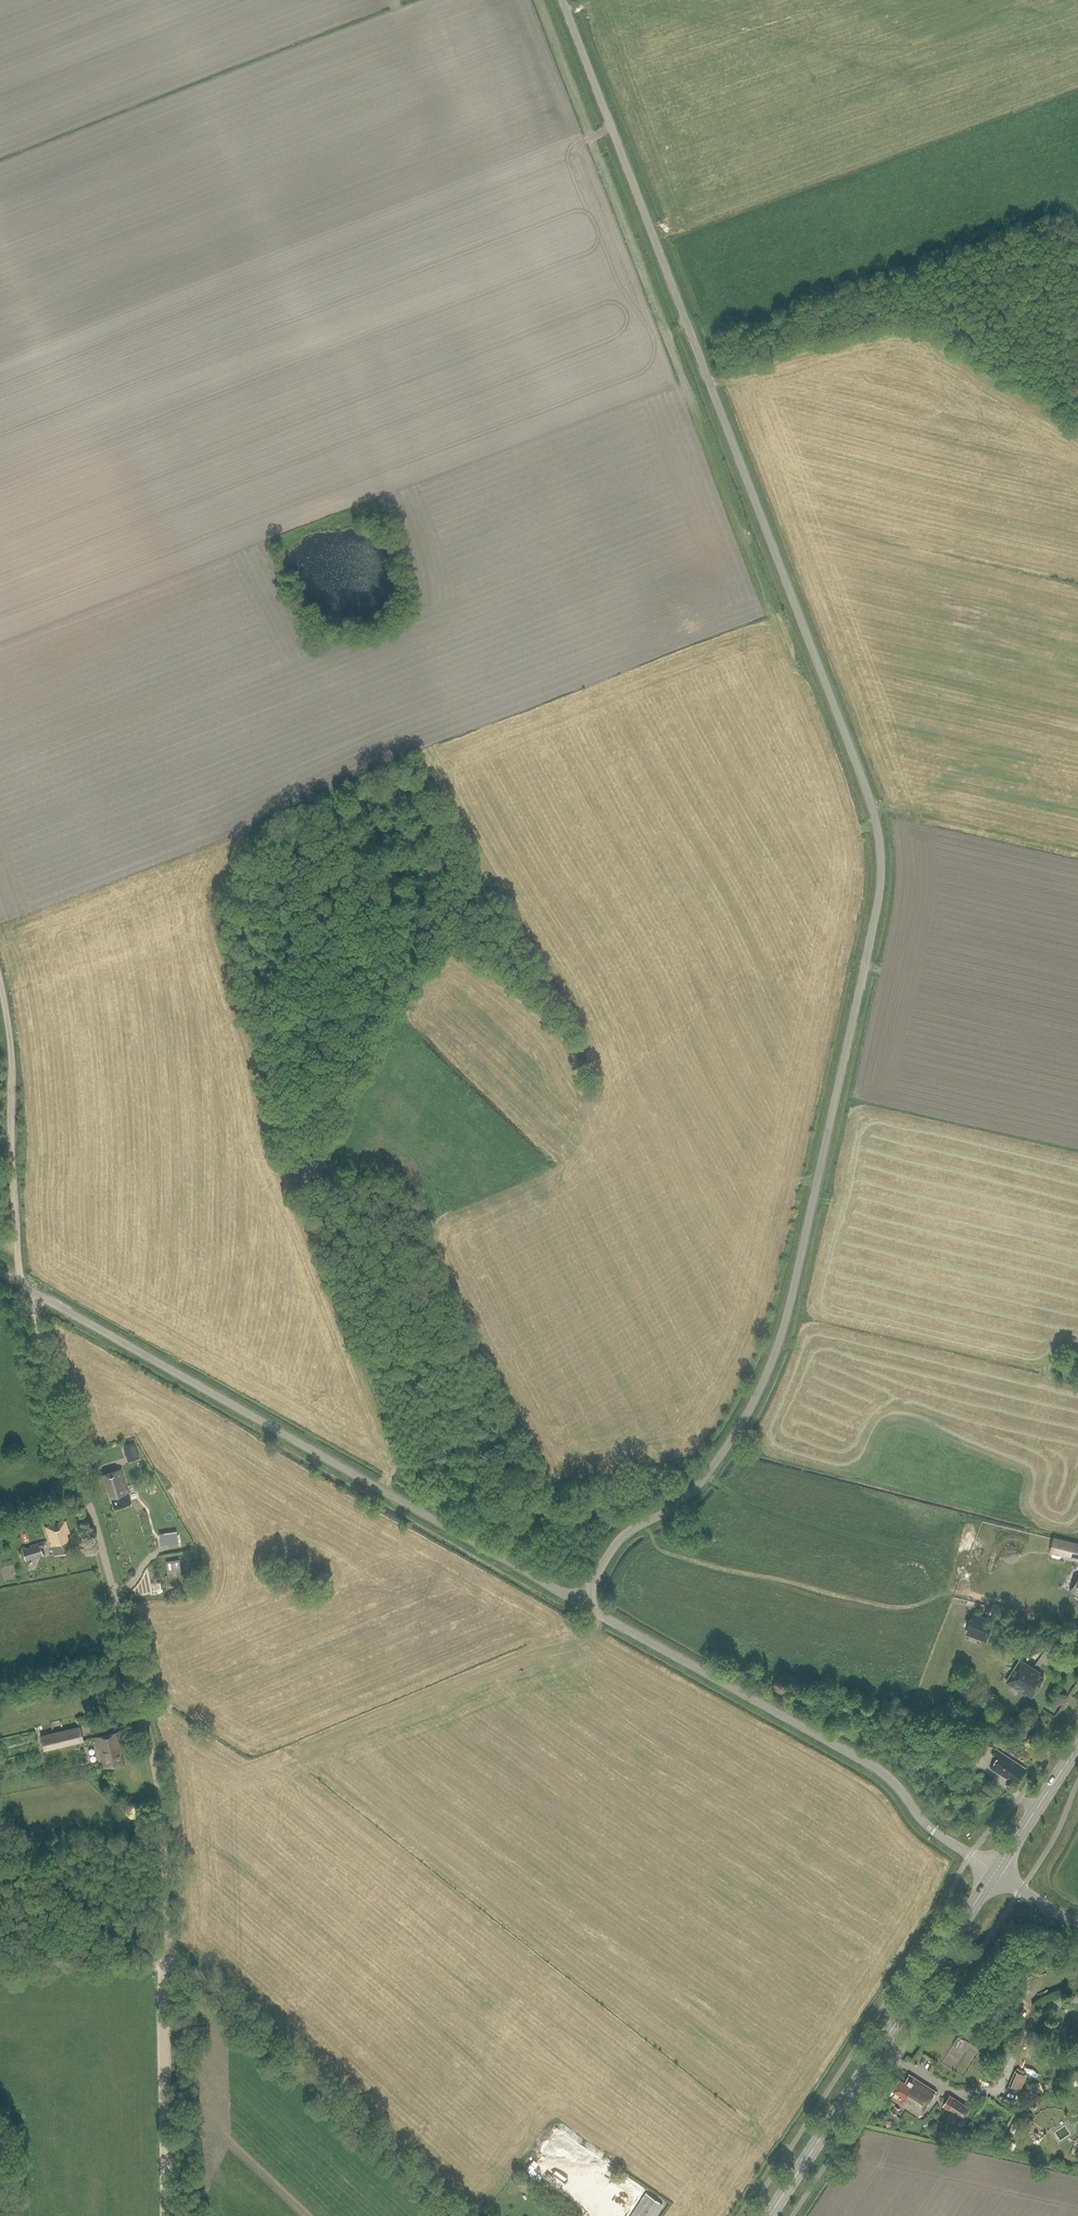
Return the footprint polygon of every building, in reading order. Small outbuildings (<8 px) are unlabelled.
[(137,1440),(125,1443),(129,1460),(142,1456),(137,1440)] [(115,1509),(132,1503),(121,1470),(98,1477),(104,1494),(109,1492),(115,1509)] [(65,1534),(69,1533),(65,1522),(45,1528),(55,1555),(71,1551),(65,1534)] [(26,1548),(26,1546),(22,1548),(26,1561),(43,1556),(40,1548),(46,1546),(44,1541),(30,1545),(31,1547),(26,1548)] [(1070,1541),(1066,1556),(1077,1559),(1077,1542),(1070,1541)] [(180,1561),(168,1563),(171,1588),(187,1586),(186,1574),(181,1574),(180,1561)] [(1018,1610),(992,1603),(989,1612),(1016,1619),(1018,1610)] [(975,1615),(968,1635),(969,1635),(984,1641),(985,1641),(993,1621),(975,1615)] [(1040,1684),(1045,1677),(1039,1673),(1040,1672),(1021,1659),(1007,1681),(1026,1694),(1027,1692),(1033,1695),(1037,1688),(1039,1689),(1041,1685),(1040,1684)] [(977,1728),(973,1741),(992,1747),(996,1733),(977,1728)] [(45,1753),(83,1743),(80,1730),(41,1740),(45,1753)] [(117,1746),(122,1745),(118,1733),(96,1739),(99,1751),(101,1751),(105,1766),(121,1762),(117,1746)] [(1017,1782),(1026,1768),(996,1748),(993,1754),(998,1757),(991,1767),(1003,1776),(1005,1773),(1017,1782)] [(1011,2085),(1023,2089),(1029,2073),(1017,2069),(1011,2085)] [(920,2116),(935,2091),(909,2074),(905,2080),(902,2078),(890,2097),(920,2116)] [(970,2109),(950,2095),(943,2105),(963,2119),(970,2109)] [(1037,2101),(1030,2107),(1034,2112),(1042,2106),(1037,2101)] [(895,2106),(892,2112),(897,2115),(900,2109),(895,2106)] [(1011,2126),(1006,2135),(1011,2138),(1014,2133),(1016,2134),(1018,2130),(1011,2126)] [(1007,2147),(1010,2141),(1005,2139),(1002,2145),(1007,2147)] [(574,2207),(580,2195),(569,2190),(564,2202),(574,2207)] [(629,2215),(656,2215),(663,2205),(645,2193),(629,2215)]
